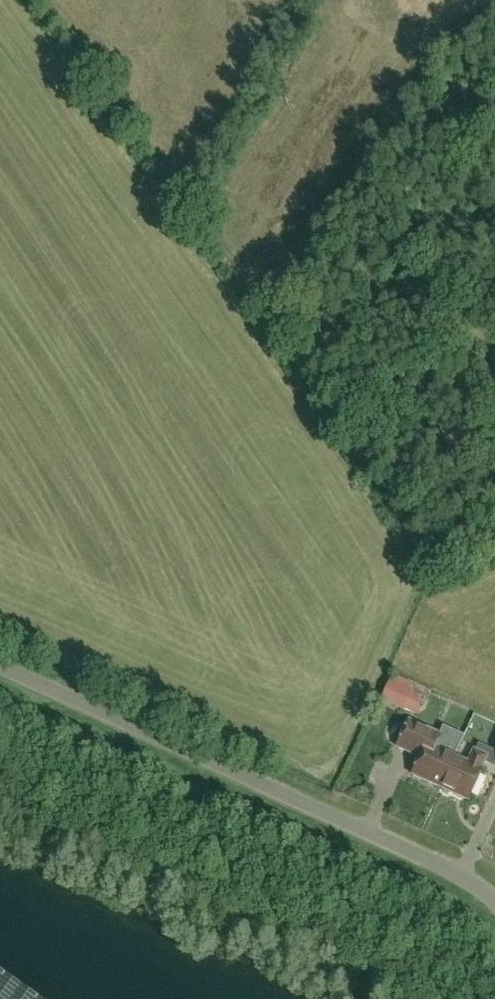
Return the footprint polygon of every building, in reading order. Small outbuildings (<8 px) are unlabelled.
[(381,701),(404,711),(404,710),(419,717),(427,699),(412,692),(413,691),(410,690),(413,684),(395,676),(393,682),(390,680),(381,701)] [(443,786),(457,755),(438,746),(443,734),(412,719),(400,746),(423,756),(415,773),(443,786)] [(457,755),(443,786),(445,787),(447,791),(451,793),(456,792),(471,799),(485,768),(484,767),(490,755),(477,749),(471,761),(457,755)]
